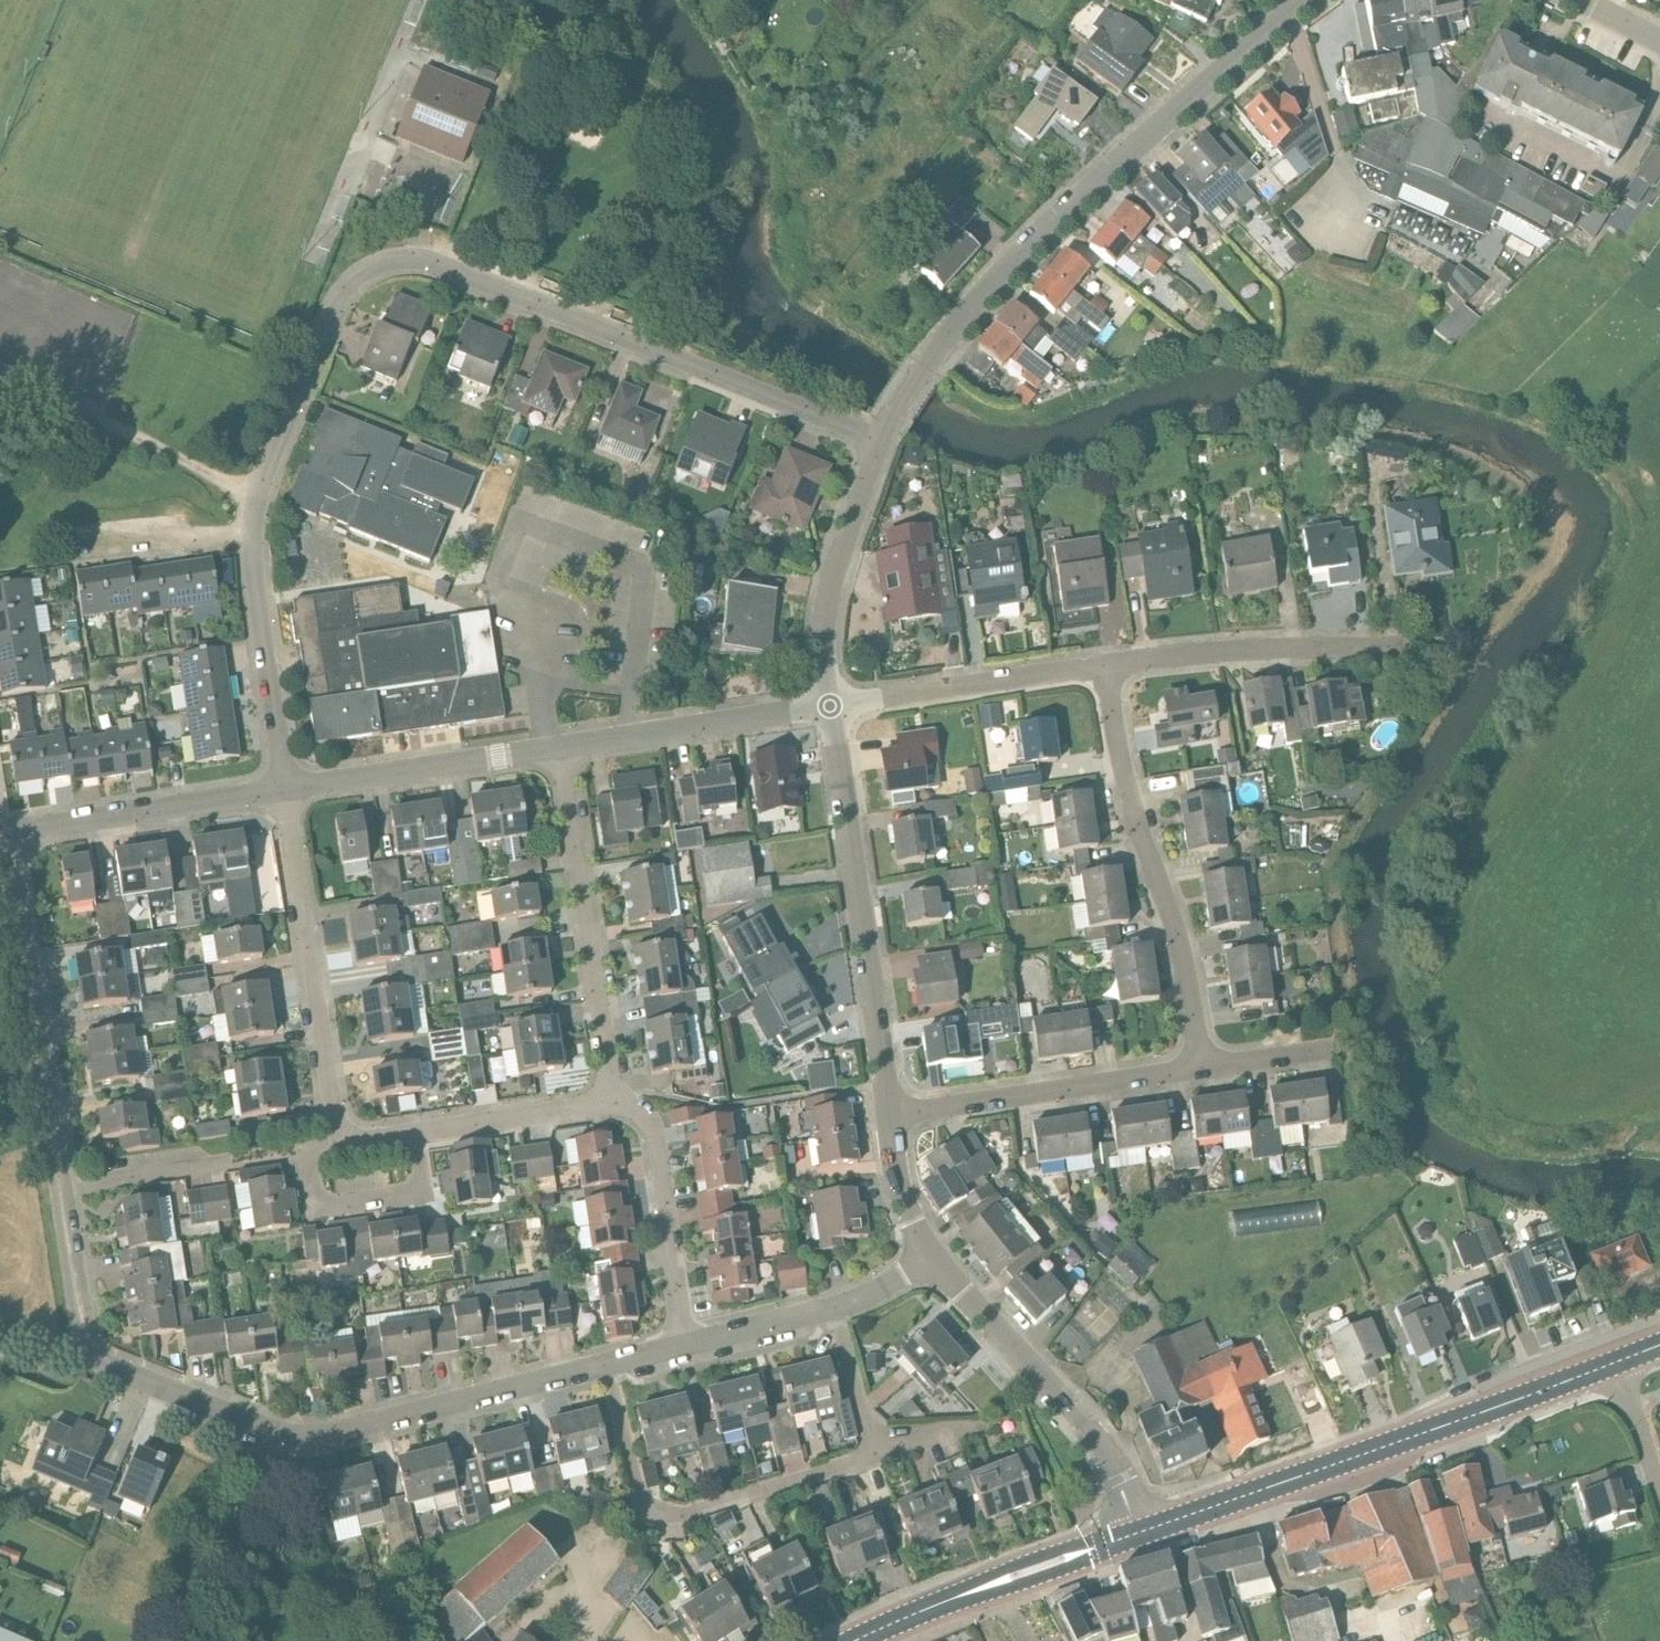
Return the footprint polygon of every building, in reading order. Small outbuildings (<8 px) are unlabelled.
[(1205,25),(1215,4),(1220,7),(1223,0),(1179,0),(1174,10),(1173,9),(1161,29),(1182,45),(1199,22),(1205,25)] [(1399,122),(1428,121),(1408,44),(1412,42),(1403,0),(1366,0),(1364,0),(1377,66),(1341,74),(1349,108),(1368,103),(1373,124),(1399,119),(1399,122)] [(1412,42),(1408,44),(1428,121),(1449,131),(1465,101),(1468,98),(1470,96),(1459,90),(1472,70),(1440,44),(1429,0),(1403,0),(1412,42)] [(1440,44),(1472,70),(1459,90),(1470,96),(1473,93),(1501,38),(1500,38),(1502,34),(1499,33),(1517,7),(1523,0),(1429,0),(1440,44)] [(1097,33),(1076,61),(1121,94),(1139,70),(1133,66),(1151,41),(1116,16),(1115,17),(1105,10),(1090,28),(1097,33)] [(1615,164),(1618,158),(1640,115),(1631,111),(1634,104),(1600,88),(1591,107),(1574,99),(1584,79),(1551,63),(1547,69),(1524,57),(1527,51),(1501,38),(1473,93),(1606,159),(1606,160),(1605,161),(1605,162),(1605,163),(1606,164),(1607,166),(1608,166),(1609,167),(1611,167),(1612,167),(1614,166),(1615,164)] [(1055,111),(1074,125),(1077,128),(1095,104),(1093,102),(1098,95),(1047,57),(1031,80),(1041,86),(1033,98),(1036,100),(1014,131),(1031,143),(1055,111)] [(498,71),(480,65),(476,76),(494,83),(498,71)] [(396,137),(400,139),(463,164),(490,95),(424,69),(396,137)] [(1310,172),(1327,158),(1314,114),(1297,128),(1290,120),(1296,115),(1284,100),(1278,104),(1271,96),(1259,106),(1255,105),(1250,110),(1249,114),(1247,116),(1283,160),(1293,152),(1310,172)] [(1331,117),(1340,145),(1360,137),(1351,110),(1331,117)] [(1563,239),(1577,225),(1597,209),(1467,140),(1449,131),(1428,121),(1399,122),(1365,135),(1356,158),(1391,174),(1386,187),(1397,192),(1403,179),(1454,202),(1448,217),(1485,233),(1491,222),(1496,224),(1502,212),(1556,241),(1560,236),(1563,239)] [(1249,165),(1238,152),(1223,136),(1210,148),(1235,176),(1249,165)] [(1235,176),(1210,148),(1202,138),(1179,159),(1187,168),(1174,179),(1202,212),(1227,190),(1224,186),(1235,176)] [(1659,176),(1659,151),(1656,148),(1635,177),(1651,188),(1659,176)] [(1137,192),(1135,195),(1175,240),(1190,227),(1189,213),(1155,176),(1146,184),(1144,182),(1135,190),(1137,192)] [(1603,188),(1589,180),(1583,191),(1597,199),(1603,188)] [(906,261),(941,292),(978,250),(961,236),(977,216),(956,198),(906,261)] [(1169,259),(1138,236),(1149,223),(1124,204),(1106,227),(1160,270),(1169,259)] [(1593,240),(1604,222),(1608,215),(1597,209),(1577,225),(1593,240)] [(1154,278),(1160,270),(1106,227),(1090,248),(1113,266),(1121,256),(1140,271),(1142,268),(1154,278)] [(1065,251),(1048,273),(1070,290),(1087,269),(1065,251)] [(1434,332),(1450,348),(1489,310),(1481,303),(1472,314),(1465,307),(1484,285),(1458,266),(1457,269),(1446,263),(1435,279),(1447,286),(1454,295),(1445,303),(1454,312),(1434,332)] [(1070,290),(1048,273),(1030,296),(1052,313),(1054,310),(1064,319),(1056,329),(1083,352),(1093,340),(1076,327),(1082,319),(1099,333),(1108,322),(1101,316),(1102,315),(1090,306),(1089,307),(1069,292),(1070,290)] [(412,342),(418,344),(432,308),(397,295),(388,317),(392,318),(388,330),(377,326),(361,367),(397,382),(412,342)] [(1097,297),(1090,306),(1102,315),(1109,307),(1097,297)] [(995,327),(1032,356),(1047,336),(1035,327),(1038,324),(1013,305),(995,327)] [(492,389),(509,343),(483,333),(485,330),(467,323),(448,371),(492,389)] [(1002,368),(1008,360),(1024,372),(1020,378),(1037,391),(1051,372),(1039,362),(1032,356),(995,327),(978,349),(1002,368)] [(1083,352),(1056,329),(1049,338),(1047,341),(1052,346),(1074,363),(1083,352)] [(544,353),(532,384),(525,404),(556,416),(563,399),(576,403),(588,370),(544,353)] [(525,404),(532,384),(516,377),(504,409),(519,415),(524,404),(525,404)] [(642,393),(621,384),(602,436),(647,454),(659,419),(635,409),(642,393)] [(1031,408),(1039,395),(1024,384),(1015,397),(1031,408)] [(286,509),(294,512),(315,520),(317,516),(349,528),(348,531),(349,531),(349,530),(430,559),(429,562),(430,563),(447,520),(446,520),(435,516),(440,504),(461,513),(460,513),(461,514),(474,481),(473,481),(473,482),(443,470),(448,457),(417,444),(413,455),(398,449),(401,441),(325,411),(310,450),(315,451),(312,459),(307,469),(303,467),(286,509)] [(723,486),(745,430),(731,424),(730,428),(699,415),(676,467),(723,486)] [(787,451),(773,485),(762,481),(750,510),(786,525),(787,523),(800,528),(811,500),(815,501),(828,468),(787,451)] [(1435,549),(1441,548),(1434,504),(1386,511),(1396,577),(1426,572),(1425,568),(1437,566),(1435,549)] [(1329,587),(1360,582),(1352,530),(1337,533),(1335,523),(1302,530),(1310,575),(1327,573),(1329,587)] [(888,622),(941,615),(929,528),(895,534),(897,545),(889,546),(890,555),(882,556),(885,582),(882,583),(885,602),(882,603),(883,608),(886,607),(888,622)] [(1136,537),(1137,544),(1149,603),(1192,596),(1182,530),(1136,537)] [(1229,597),(1277,589),(1268,537),(1219,546),(1229,597)] [(1091,608),(1109,605),(1099,540),(1053,548),(1063,612),(1064,612),(1064,611),(1068,611),(1091,607),(1091,608)] [(995,606),(1027,601),(1016,547),(967,556),(977,619),(997,616),(995,606)] [(186,564),(192,607),(219,603),(213,559),(186,564)] [(159,568),(165,611),(192,607),(186,564),(159,568)] [(137,609),(132,572),(131,565),(103,570),(110,614),(137,609)] [(132,572),(137,609),(138,609),(139,615),(165,611),(159,568),(132,572)] [(110,614),(103,570),(76,574),(83,618),(110,614)] [(67,581),(66,571),(58,572),(59,581),(67,581)] [(33,608),(29,581),(0,585),(0,613),(33,608)] [(434,596),(444,600),(450,585),(440,581),(434,596)] [(416,613),(402,616),(398,586),(293,602),(295,615),(291,615),(295,644),(300,643),(308,700),(315,746),(381,736),(381,738),(410,733),(409,729),(418,728),(418,732),(448,727),(449,727),(449,723),(457,722),(458,726),(504,720),(489,620),(451,626),(419,631),(416,613)] [(777,592),(727,588),(723,633),(711,632),(709,651),(731,653),(730,661),(757,663),(758,654),(771,656),(777,592)] [(0,613),(0,641),(38,635),(33,608),(0,613)] [(42,662),(38,635),(0,641),(0,668),(42,662)] [(183,683),(227,676),(223,649),(179,656),(183,683)] [(0,668),(0,683),(2,696),(46,689),(42,662),(0,668)] [(187,710),(231,703),(227,676),(183,683),(187,710)] [(1283,715),(1282,712),(1277,684),(1244,690),(1251,728),(1282,722),(1286,745),(1302,742),(1296,712),(1283,715)] [(1343,684),(1306,691),(1314,728),(1363,719),(1358,688),(1344,691),(1343,684)] [(1157,733),(1159,749),(1197,742),(1195,726),(1216,722),(1212,698),(1187,703),(1185,692),(1163,696),(1169,731),(1157,733)] [(192,737),(236,730),(231,703),(187,710),(192,737)] [(980,708),(986,730),(1004,725),(998,704),(980,708)] [(1005,773),(1005,778),(985,780),(987,796),(1005,793),(1040,788),(1036,765),(1058,761),(1052,724),(1019,729),(1025,770),(1005,773)] [(152,778),(153,778),(145,725),(131,726),(132,733),(118,735),(124,775),(125,782),(126,782),(125,775),(151,771),(152,778)] [(124,775),(118,735),(117,729),(104,730),(105,737),(91,739),(98,779),(99,786),(100,786),(99,779),(124,775)] [(240,757),(236,730),(192,737),(196,764),(240,757)] [(43,781),(70,777),(64,743),(62,731),(49,733),(49,738),(36,740),(42,781),(43,788),(44,787),(43,781)] [(882,754),(888,795),(923,790),(917,757),(935,754),(932,732),(897,737),(899,752),(882,754)] [(72,783),(98,779),(91,739),(90,733),(77,735),(78,741),(64,743),(70,777),(72,790),(73,790),(72,783)] [(16,785),(42,781),(36,740),(36,734),(23,736),(24,742),(9,744),(17,792),(18,792),(16,785)] [(1215,753),(1218,769),(1238,765),(1235,750),(1215,753)] [(760,814),(801,808),(798,787),(794,787),(791,769),(795,769),(792,751),(752,758),(755,779),(760,814)] [(693,780),(678,782),(684,822),(700,819),(699,814),(715,812),(715,805),(735,803),(730,761),(728,761),(729,765),(710,768),(711,773),(692,775),(693,780)] [(927,766),(931,791),(944,788),(939,764),(927,766)] [(1190,799),(1180,801),(1184,828),(1224,822),(1220,796),(1229,795),(1227,779),(1240,777),(1238,765),(1218,769),(1185,774),(1190,799)] [(982,794),(978,770),(963,772),(967,796),(982,794)] [(661,814),(654,772),(612,779),(614,795),(610,796),(611,805),(597,808),(603,849),(630,845),(629,833),(643,830),(640,817),(661,814)] [(521,793),(498,796),(504,839),(527,836),(521,793)] [(995,809),(1007,807),(1005,794),(987,796),(990,814),(996,813),(995,809)] [(1052,799),(1056,826),(1094,821),(1090,794),(1052,799)] [(478,843),(504,839),(498,796),(470,800),(478,843)] [(892,825),(898,865),(933,860),(927,819),(950,815),(948,800),(913,807),(916,822),(892,825)] [(441,804),(419,808),(425,851),(448,848),(441,804)] [(398,855),(425,851),(419,808),(391,812),(398,855)] [(369,860),(363,817),(335,821),(342,865),(369,860)] [(1077,864),(1089,862),(1087,850),(1098,848),(1094,821),(1056,826),(1060,856),(1075,853),(1077,864)] [(1224,822),(1184,828),(1188,855),(1222,850),(1224,862),(1233,861),(1231,848),(1227,848),(1224,822)] [(704,848),(701,830),(674,834),(677,852),(677,853),(704,848)] [(225,882),(250,878),(244,835),(218,839),(225,882)] [(225,882),(218,839),(193,843),(200,886),(225,882)] [(708,907),(749,901),(771,897),(768,880),(753,882),(747,846),(700,853),(708,907)] [(141,850),(147,895),(172,891),(166,847),(141,850)] [(141,850),(115,854),(122,899),(147,895),(141,850)] [(476,850),(461,852),(467,885),(481,882),(476,850)] [(467,885),(461,852),(450,854),(454,887),(467,885)] [(664,869),(676,867),(674,854),(641,859),(643,871),(622,875),(626,899),(667,893),(664,869)] [(96,902),(89,858),(61,862),(68,906),(96,902)] [(1206,905),(1246,899),(1243,876),(1256,873),(1253,858),(1233,861),(1224,862),(1225,875),(1202,878),(1206,905)] [(542,873),(540,860),(507,864),(509,878),(542,873)] [(400,861),(383,864),(388,896),(405,894),(400,861)] [(1088,902),(1124,897),(1120,870),(1091,874),(1089,862),(1077,864),(1079,878),(1084,877),(1088,902)] [(388,896),(383,864),(372,866),(377,898),(388,896)] [(995,885),(993,868),(941,874),(944,892),(995,885)] [(540,915),(535,888),(493,894),(498,923),(540,915)] [(442,889),(408,893),(410,908),(444,903),(442,889)] [(902,897),(907,928),(941,923),(937,892),(902,897)] [(671,917),(667,893),(626,899),(630,925),(651,922),(653,934),(685,929),(683,919),(683,916),(671,917)] [(187,896),(192,927),(205,925),(200,894),(187,896)] [(192,927),(187,896),(174,898),(179,929),(192,927)] [(1015,896),(1000,899),(1002,914),(1004,914),(1018,912),(1015,896)] [(1128,924),(1124,897),(1088,902),(1088,906),(1074,907),(1079,944),(1105,940),(1119,938),(1118,926),(1128,924)] [(264,899),(230,906),(233,920),(267,914),(264,899)] [(1240,927),(1242,940),(1255,938),(1253,926),(1250,926),(1246,899),(1206,905),(1210,932),(1240,927)] [(109,906),(115,939),(128,937),(123,903),(109,906)] [(101,941),(115,939),(109,906),(96,908),(101,941)] [(350,917),(354,942),(397,935),(398,935),(410,933),(408,919),(396,920),(394,911),(350,917)] [(683,919),(685,929),(694,928),(692,917),(683,919)] [(777,952),(759,920),(723,940),(740,974),(751,989),(752,989),(758,1001),(768,995),(769,995),(765,987),(790,974),(789,974),(778,952),(777,952)] [(449,943),(484,937),(482,924),(448,929),(449,943)] [(685,929),(653,934),(655,946),(634,949),(637,974),(679,968),(676,943),(687,942),(685,932),(685,929)] [(262,958),(258,931),(216,938),(219,965),(262,958)] [(685,932),(687,942),(695,940),(693,931),(685,932)] [(165,932),(134,936),(136,950),(167,946),(165,932)] [(354,942),(358,967),(401,960),(398,935),(397,935),(354,942)] [(449,943),(451,953),(451,957),(486,952),(484,937),(449,943)] [(1115,979),(1155,973),(1150,946),(1121,950),(1119,938),(1105,940),(1106,952),(1111,952),(1115,979)] [(1225,955),(1229,982),(1269,976),(1265,950),(1257,950),(1255,938),(1242,940),(1244,952),(1225,955)] [(547,967),(543,942),(501,949),(505,973),(547,967)] [(979,942),(961,945),(964,961),(981,958),(979,942)] [(76,958),(80,985),(124,978),(120,952),(76,958)] [(453,967),(451,957),(451,953),(417,958),(419,972),(453,967)] [(948,956),(918,961),(920,975),(914,976),(919,1009),(955,1004),(948,956)] [(173,985),(207,980),(205,966),(171,972),(173,985)] [(453,967),(419,972),(421,985),(455,980),(453,967)] [(547,967),(505,973),(508,1000),(551,993),(547,967)] [(679,968),(637,974),(641,1000),(662,997),(664,1010),(698,1005),(696,991),(682,993),(679,968)] [(768,995),(778,1015),(769,1020),(787,1055),(825,1035),(815,1016),(817,1015),(793,971),(789,974),(790,974),(765,987),(769,995),(768,995)] [(1159,1000),(1155,973),(1115,979),(1120,1006),(1159,1000)] [(1280,1015),(1278,1002),(1273,1003),(1269,976),(1229,982),(1233,1009),(1262,1005),(1264,1018),(1277,1016),(1280,1015)] [(124,978),(80,985),(84,1009),(128,1003),(124,978)] [(209,992),(207,980),(173,985),(174,997),(209,992)] [(227,1016),(270,1009),(266,984),(223,992),(227,1016)] [(404,988),(362,994),(366,1019),(408,1013),(404,988)] [(746,991),(721,1004),(728,1018),(754,1005),(746,991)] [(143,1014),(176,1009),(174,998),(141,1003),(143,1014)] [(460,1021),(496,1015),(494,1002),(458,1007),(460,1021)] [(645,1025),(649,1050),(689,1045),(685,1019),(699,1017),(698,1005),(664,1010),(666,1021),(645,1025)] [(1111,1005),(1099,1007),(1102,1023),(1113,1021),(1111,1005)] [(977,1027),(1019,1021),(1019,1020),(1017,1006),(964,1014),(966,1027),(923,1034),(927,1067),(982,1059),(977,1027)] [(1088,1025),(1102,1023),(1099,1007),(1089,1009),(1090,1013),(1059,1018),(1065,1058),(1092,1054),(1088,1025)] [(178,1023),(176,1009),(143,1014),(145,1028),(178,1023)] [(230,1041),(274,1035),(270,1009),(227,1016),(230,1041)] [(408,1013),(366,1019),(369,1045),(411,1039),(408,1013)] [(461,1032),(462,1034),(498,1029),(496,1015),(460,1021),(461,1032)] [(1034,1035),(1038,1062),(1065,1058),(1059,1018),(1033,1023),(1032,1018),(1019,1020),(1019,1021),(1021,1037),(1034,1035)] [(513,1026),(516,1052),(559,1046),(555,1019),(513,1026)] [(131,1029),(88,1036),(92,1063),(135,1056),(131,1029)] [(429,1036),(430,1049),(463,1044),(462,1034),(461,1032),(429,1036)] [(463,1044),(430,1049),(432,1063),(465,1058),(463,1044)] [(689,1045),(649,1050),(653,1075),(674,1072),(676,1084),(708,1079),(706,1067),(692,1069),(689,1045)] [(184,1063),(218,1058),(217,1046),(182,1051),(184,1063)] [(559,1046),(516,1052),(520,1076),(563,1070),(559,1046)] [(135,1056),(92,1063),(95,1086),(139,1081),(135,1056)] [(220,1073),(218,1058),(184,1063),(185,1074),(186,1078),(220,1073)] [(472,1093),(486,1091),(481,1058),(465,1060),(472,1093)] [(833,1061),(808,1064),(811,1089),(836,1086),(833,1061)] [(282,1088),(278,1062),(234,1070),(238,1095),(282,1088)] [(417,1065),(374,1071),(378,1099),(421,1092),(417,1065)] [(186,1078),(185,1074),(153,1079),(154,1091),(187,1086),(186,1078)] [(1323,1084),(1296,1088),(1302,1128),(1328,1124),(1329,1127),(1341,1126),(1339,1111),(1327,1113),(1323,1084)] [(713,1100),(725,1099),(722,1085),(711,1087),(713,1100)] [(187,1086),(154,1091),(156,1105),(189,1100),(187,1086)] [(282,1088),(238,1095),(242,1119),(286,1112),(282,1088)] [(1273,1121),(1261,1122),(1266,1160),(1282,1158),(1280,1142),(1278,1131),(1302,1128),(1296,1088),(1269,1091),(1273,1121)] [(454,1099),(458,1104),(464,1103),(467,1097),(463,1092),(457,1093),(454,1099)] [(401,1114),(400,1114),(398,1099),(398,1095),(385,1097),(387,1116),(401,1114)] [(1244,1095),(1217,1099),(1223,1139),(1249,1136),(1253,1162),(1266,1160),(1261,1122),(1248,1124),(1244,1095)] [(811,1113),(814,1138),(853,1132),(849,1107),(838,1109),(836,1096),(805,1100),(807,1114),(811,1113)] [(1217,1099),(1190,1103),(1194,1132),(1182,1134),(1186,1171),(1200,1169),(1195,1143),(1223,1139),(1217,1099)] [(1165,1106),(1138,1110),(1144,1150),(1170,1147),(1174,1173),(1186,1171),(1182,1134),(1169,1136),(1165,1106)] [(144,1107),(99,1113),(103,1141),(120,1138),(122,1153),(159,1147),(155,1121),(146,1122),(144,1107)] [(691,1149),(700,1147),(733,1142),(730,1118),(704,1122),(702,1108),(670,1113),(672,1127),(696,1123),(698,1136),(689,1137),(691,1149)] [(1115,1144),(1102,1146),(1104,1160),(1117,1159),(1117,1154),(1144,1150),(1138,1110),(1111,1114),(1115,1144)] [(1086,1118),(1060,1121),(1065,1162),(1091,1158),(1092,1162),(1104,1160),(1102,1146),(1090,1148),(1086,1118)] [(1026,1171),(1039,1170),(1038,1165),(1065,1162),(1060,1121),(1033,1124),(1037,1155),(1023,1157),(1026,1171)] [(197,1141),(231,1135),(229,1122),(195,1127),(197,1141)] [(857,1164),(853,1132),(814,1138),(818,1169),(857,1164)] [(578,1165),(622,1159),(621,1147),(612,1149),(610,1136),(575,1141),(578,1165)] [(444,1186),(486,1180),(483,1157),(492,1155),(490,1141),(454,1147),(456,1159),(449,1160),(451,1173),(442,1175),(444,1186)] [(692,1161),(694,1171),(736,1165),(733,1142),(700,1147),(702,1159),(692,1161)] [(554,1176),(549,1144),(536,1147),(541,1178),(553,1176),(554,1176)] [(937,1179),(922,1188),(938,1216),(962,1202),(968,1214),(997,1197),(996,1196),(990,1199),(982,1186),(965,1197),(962,1191),(993,1172),(994,1171),(977,1144),(962,1154),(956,1144),(926,1162),(937,1179)] [(763,1160),(778,1158),(777,1145),(762,1148),(763,1160)] [(541,1178),(536,1147),(522,1149),(527,1180),(535,1179),(541,1178)] [(527,1180),(522,1149),(510,1151),(514,1182),(527,1180)] [(593,1188),(617,1184),(615,1171),(624,1170),(622,1159),(578,1165),(581,1187),(593,1185),(593,1188)] [(698,1196),(700,1209),(729,1204),(727,1190),(739,1188),(736,1165),(694,1171),(696,1183),(705,1182),(707,1194),(698,1196)] [(251,1209),(295,1202),(293,1191),(284,1192),(280,1166),(238,1172),(240,1186),(248,1185),(251,1209)] [(553,1176),(541,1178),(535,1179),(536,1189),(555,1186),(553,1176)] [(454,1191),(457,1209),(489,1204),(486,1180),(444,1186),(445,1193),(454,1191)] [(583,1201),(586,1227),(632,1221),(630,1209),(621,1211),(619,1198),(628,1197),(626,1183),(617,1184),(593,1188),(595,1199),(583,1201)] [(232,1221),(227,1187),(213,1190),(218,1223),(232,1221)] [(218,1223),(213,1190),(200,1192),(205,1225),(218,1223)] [(859,1216),(855,1191),(811,1198),(821,1253),(841,1250),(840,1241),(868,1237),(865,1215),(859,1216)] [(205,1225),(200,1192),(187,1194),(192,1228),(205,1225)] [(961,1236),(960,1237),(977,1259),(1015,1228),(1000,1211),(999,1213),(995,1209),(1002,1203),(997,1197),(991,1200),(968,1214),(962,1217),(971,1228),(961,1236)] [(117,1229),(159,1223),(172,1221),(169,1199),(156,1201),(156,1198),(122,1204),(124,1217),(115,1218),(117,1229)] [(297,1213),(295,1202),(251,1209),(255,1235),(290,1228),(288,1215),(297,1213)] [(1278,1204),(1279,1222),(1322,1220),(1322,1202),(1278,1204)] [(729,1204),(700,1209),(704,1234),(713,1233),(715,1246),(748,1241),(744,1217),(731,1219),(729,1204)] [(1473,1234),(1472,1234),(1485,1264),(1504,1255),(1493,1229),(1491,1222),(1468,1213),(1473,1234)] [(391,1216),(397,1258),(421,1254),(421,1258),(436,1255),(431,1223),(418,1225),(417,1221),(404,1223),(402,1214),(391,1216)] [(367,1220),(354,1222),(360,1264),(374,1261),(397,1258),(391,1216),(380,1218),(381,1227),(372,1228),(369,1229),(367,1220)] [(445,1221),(431,1223),(436,1255),(448,1253),(445,1221)] [(632,1221),(586,1227),(589,1248),(600,1247),(602,1264),(637,1258),(635,1244),(626,1246),(624,1233),(633,1232),(632,1221)] [(330,1235),(317,1237),(321,1259),(318,1259),(319,1270),(332,1268),(335,1282),(362,1278),(362,1276),(360,1264),(354,1222),(328,1226),(330,1235)] [(130,1252),(130,1253),(162,1249),(159,1223),(117,1229),(119,1241),(128,1239),(130,1252)] [(306,1261),(318,1259),(320,1259),(317,1237),(315,1227),(302,1230),(306,1261)] [(1515,1264),(1508,1266),(1515,1282),(1514,1284),(1531,1318),(1550,1311),(1547,1303),(1556,1299),(1552,1288),(1574,1279),(1563,1249),(1568,1247),(1560,1227),(1515,1244),(1520,1256),(1513,1258),(1515,1264)] [(1015,1228),(977,1259),(980,1262),(995,1280),(1005,1272),(1014,1283),(1029,1272),(1036,1264),(1038,1262),(1040,1260),(1044,1256),(1045,1255),(1036,1245),(1031,1250),(1026,1245),(1029,1242),(1015,1228)] [(1117,1246),(1103,1235),(1090,1249),(1107,1260),(1117,1246)] [(1482,1262),(1472,1240),(1467,1242),(1465,1237),(1451,1243),(1463,1270),(1468,1268),(1470,1272),(1483,1266),(1482,1262)] [(1604,1284),(1647,1267),(1636,1239),(1593,1257),(1604,1284)] [(707,1259),(709,1269),(751,1261),(748,1241),(715,1246),(717,1258),(707,1259)] [(1141,1277),(1154,1264),(1131,1242),(1107,1267),(1130,1289),(1141,1277)] [(130,1252),(121,1253),(123,1267),(132,1266),(132,1268),(134,1278),(125,1280),(126,1291),(182,1282),(183,1282),(186,1281),(180,1246),(176,1246),(162,1249),(130,1253),(130,1252)] [(788,1255),(793,1290),(807,1288),(802,1253),(788,1255)] [(780,1292),(793,1290),(788,1255),(774,1258),(780,1292)] [(1014,1283),(1005,1291),(1035,1326),(1063,1300),(1071,1293),(1052,1273),(1056,1269),(1044,1256),(1040,1260),(1038,1262),(1036,1264),(1029,1272),(1014,1283)] [(597,1282),(594,1282),(597,1303),(643,1296),(642,1285),(632,1286),(630,1273),(640,1272),(637,1258),(602,1264),(595,1265),(597,1282)] [(745,1289),(755,1288),(751,1261),(709,1269),(711,1281),(720,1280),(722,1293),(713,1294),(715,1308),(747,1303),(745,1289)] [(533,1279),(513,1282),(515,1296),(522,1341),(533,1339),(531,1330),(544,1328),(545,1332),(558,1330),(553,1295),(549,1273),(533,1275),(533,1279)] [(173,1308),(186,1306),(182,1282),(126,1291),(128,1302),(137,1301),(139,1312),(139,1313),(173,1308)] [(489,1286),(475,1288),(475,1291),(477,1302),(484,1347),(498,1345),(496,1336),(509,1334),(510,1343),(522,1341),(515,1296),(513,1282),(489,1286)] [(563,1293),(553,1295),(558,1330),(560,1330),(569,1329),(572,1328),(567,1292),(563,1293)] [(1437,1338),(1448,1333),(1431,1295),(1394,1311),(1416,1360),(1442,1349),(1437,1338)] [(604,1326),(607,1344),(631,1338),(629,1323),(638,1322),(636,1308),(645,1307),(643,1296),(597,1303),(601,1327),(604,1326)] [(1472,1341),(1500,1330),(1486,1296),(1459,1308),(1472,1341)] [(452,1308),(439,1310),(441,1319),(440,1319),(446,1353),(459,1351),(458,1341),(471,1339),(472,1349),(484,1347),(477,1302),(475,1302),(454,1305),(452,1306),(452,1308)] [(139,1313),(139,1312),(130,1314),(132,1326),(141,1324),(143,1337),(177,1333),(183,1331),(182,1325),(195,1323),(192,1306),(173,1308),(139,1313)] [(269,1317),(246,1321),(253,1365),(266,1363),(265,1354),(277,1352),(281,1375),(294,1372),(289,1338),(287,1338),(275,1340),(273,1340),(269,1317)] [(426,1318),(400,1322),(406,1368),(421,1366),(419,1356),(431,1355),(446,1353),(440,1319),(438,1320),(426,1322),(426,1318)] [(223,1319),(210,1321),(210,1323),(215,1354),(228,1352),(229,1359),(242,1357),(243,1367),(253,1365),(246,1321),(224,1324),(223,1319)] [(210,1321),(196,1323),(197,1326),(201,1356),(215,1354),(210,1323),(210,1321)] [(1345,1321),(1327,1329),(1332,1339),(1328,1340),(1335,1356),(1345,1379),(1350,1390),(1354,1388),(1376,1378),(1370,1364),(1383,1358),(1368,1323),(1350,1331),(1345,1321)] [(406,1368),(400,1322),(377,1326),(377,1329),(365,1331),(367,1345),(372,1380),(386,1378),(384,1362),(397,1360),(398,1369),(406,1368)] [(1187,1330),(1131,1357),(1157,1413),(1162,1424),(1175,1419),(1210,1402),(1207,1395),(1195,1369),(1194,1365),(1190,1358),(1211,1339),(1204,1322),(1187,1330)] [(195,1323),(182,1325),(183,1331),(188,1358),(201,1356),(197,1326),(196,1323),(195,1323)] [(899,1354),(916,1374),(949,1345),(932,1325),(899,1354)] [(299,1336),(289,1338),(294,1372),(308,1370),(310,1383),(323,1381),(324,1390),(335,1388),(328,1343),(301,1347),(299,1336)] [(372,1380),(367,1345),(350,1348),(349,1339),(328,1343),(335,1388),(346,1387),(345,1378),(358,1375),(359,1382),(372,1380)] [(949,1345),(916,1374),(932,1393),(966,1364),(949,1345)] [(1199,1368),(1195,1369),(1207,1395),(1220,1390),(1244,1450),(1248,1449),(1268,1441),(1246,1387),(1264,1381),(1249,1348),(1247,1348),(1229,1354),(1199,1368)] [(830,1362),(807,1368),(817,1410),(836,1405),(839,1415),(851,1411),(846,1391),(837,1393),(830,1362)] [(788,1403),(777,1406),(788,1454),(801,1451),(792,1417),(817,1410),(807,1368),(779,1375),(779,1376),(780,1376),(788,1403)] [(765,1409),(758,1380),(734,1386),(744,1429),(766,1423),(775,1458),(788,1454),(777,1406),(765,1409)] [(707,1394),(708,1394),(716,1423),(705,1425),(716,1472),(729,1469),(721,1435),(744,1429),(734,1386),(707,1393),(707,1394)] [(686,1398),(662,1405),(672,1448),(694,1442),(702,1476),(716,1472),(705,1425),(694,1428),(687,1404),(689,1403),(689,1402),(687,1403),(686,1398)] [(641,1429),(647,1454),(672,1448),(662,1405),(636,1411),(641,1429)] [(839,1415),(845,1441),(858,1438),(851,1411),(839,1415)] [(573,1418),(584,1460),(609,1454),(598,1412),(573,1418)] [(1180,1430),(1175,1419),(1162,1424),(1157,1413),(1138,1421),(1162,1476),(1206,1458),(1192,1425),(1180,1430)] [(573,1418),(548,1424),(559,1466),(584,1460),(573,1418)] [(50,1428),(35,1461),(57,1473),(54,1480),(53,1480),(91,1496),(87,1506),(100,1511),(116,1478),(92,1466),(102,1443),(101,1443),(99,1447),(92,1444),(96,1433),(97,1434),(98,1432),(76,1423),(71,1436),(50,1427),(50,1428)] [(522,1430),(498,1437),(508,1479),(533,1472),(522,1430)] [(484,1485),(508,1479),(498,1437),(473,1443),(484,1485)] [(457,1492),(451,1466),(447,1449),(445,1450),(443,1443),(420,1449),(422,1456),(433,1498),(457,1492)] [(1017,1461),(993,1470),(1009,1512),(1034,1502),(1027,1485),(1043,1478),(1032,1449),(1015,1456),(1017,1461)] [(148,1515),(168,1468),(136,1456),(117,1503),(148,1515)] [(409,1505),(433,1498),(422,1456),(397,1462),(409,1505)] [(962,1457),(948,1463),(954,1480),(956,1479),(964,1500),(976,1495),(986,1521),(1009,1512),(993,1470),(970,1479),(968,1474),(962,1457)] [(654,1461),(641,1464),(647,1490),(660,1487),(654,1461)] [(944,1490),(922,1499),(937,1540),(961,1531),(951,1504),(964,1500),(956,1479),(954,1480),(948,1463),(934,1468),(941,1485),(943,1484),(945,1490),(944,1490)] [(546,1470),(552,1494),(564,1489),(559,1467),(546,1470)] [(347,1475),(357,1517),(382,1511),(372,1468),(347,1475)] [(1439,1572),(1468,1563),(1464,1545),(1490,1539),(1478,1498),(1482,1496),(1475,1468),(1445,1477),(1454,1509),(1436,1514),(1427,1482),(1409,1487),(1417,1520),(1439,1572)] [(539,1500),(552,1494),(546,1470),(533,1473),(539,1500)] [(1613,1470),(1574,1482),(1589,1528),(1613,1521),(1616,1532),(1636,1524),(1632,1514),(1634,1513),(1629,1494),(1621,1496),(1613,1470)] [(347,1475),(322,1481),(333,1522),(357,1517),(347,1475)] [(317,1508),(311,1480),(297,1483),(304,1511),(317,1508)] [(1469,1567),(1468,1563),(1439,1572),(1417,1520),(1409,1487),(1409,1488),(1394,1495),(1393,1492),(1351,1505),(1351,1507),(1317,1517),(1316,1516),(1275,1529),(1288,1581),(1359,1563),(1370,1599),(1440,1577),(1444,1594),(1446,1594),(1450,1608),(1483,1598),(1479,1584),(1469,1567)] [(1544,1530),(1535,1496),(1512,1502),(1508,1489),(1482,1496),(1478,1498),(1490,1539),(1493,1538),(1492,1530),(1505,1527),(1508,1540),(1544,1530)] [(486,1493),(473,1497),(480,1525),(492,1519),(486,1493)] [(480,1525),(473,1497),(460,1500),(467,1530),(480,1525)] [(898,1508),(913,1550),(937,1540),(922,1499),(898,1508)] [(413,1520),(399,1524),(406,1554),(419,1547),(413,1520)] [(865,1569),(889,1560),(874,1520),(850,1529),(865,1569)] [(399,1524),(385,1527),(393,1560),(406,1554),(399,1524)] [(477,1633),(558,1564),(525,1528),(451,1592),(452,1594),(427,1616),(448,1640),(483,1640),(477,1633)] [(825,1539),(841,1578),(865,1569),(850,1529),(825,1539)] [(1221,1575),(1227,1574),(1232,1572),(1235,1587),(1269,1579),(1262,1563),(1257,1538),(1220,1547),(1212,1549),(1221,1575)] [(17,1566),(21,1555),(1,1547),(0,1550),(0,1560),(17,1566)] [(797,1549),(773,1561),(792,1600),(817,1588),(797,1549)] [(1221,1575),(1212,1549),(1180,1557),(1200,1640),(1213,1636),(1214,1640),(1235,1640),(1245,1637),(1231,1601),(1216,1605),(1209,1577),(1221,1575)] [(1119,1572),(1126,1597),(1133,1616),(1140,1640),(1177,1640),(1172,1626),(1185,1622),(1166,1556),(1119,1570),(1119,1572)] [(604,1596),(626,1612),(650,1575),(628,1560),(604,1596)] [(770,1611),(792,1600),(773,1561),(751,1573),(770,1611)] [(715,1593),(702,1602),(725,1638),(748,1624),(724,1587),(714,1572),(705,1578),(715,1593)] [(370,1573),(364,1574),(367,1588),(373,1587),(370,1573)] [(1071,1633),(1075,1640),(1102,1640),(1087,1606),(1082,1595),(1057,1607),(1071,1633)] [(1087,1606),(1102,1640),(1140,1640),(1133,1616),(1126,1597),(1108,1602),(1089,1607),(1088,1605),(1087,1606)] [(1275,1601),(1290,1640),(1339,1640),(1325,1601),(1319,1603),(1317,1598),(1292,1605),(1290,1597),(1275,1601)] [(725,1638),(702,1602),(682,1615),(698,1640),(721,1640),(725,1638)] [(1484,1609),(1468,1614),(1472,1628),(1488,1624),(1484,1609)]
